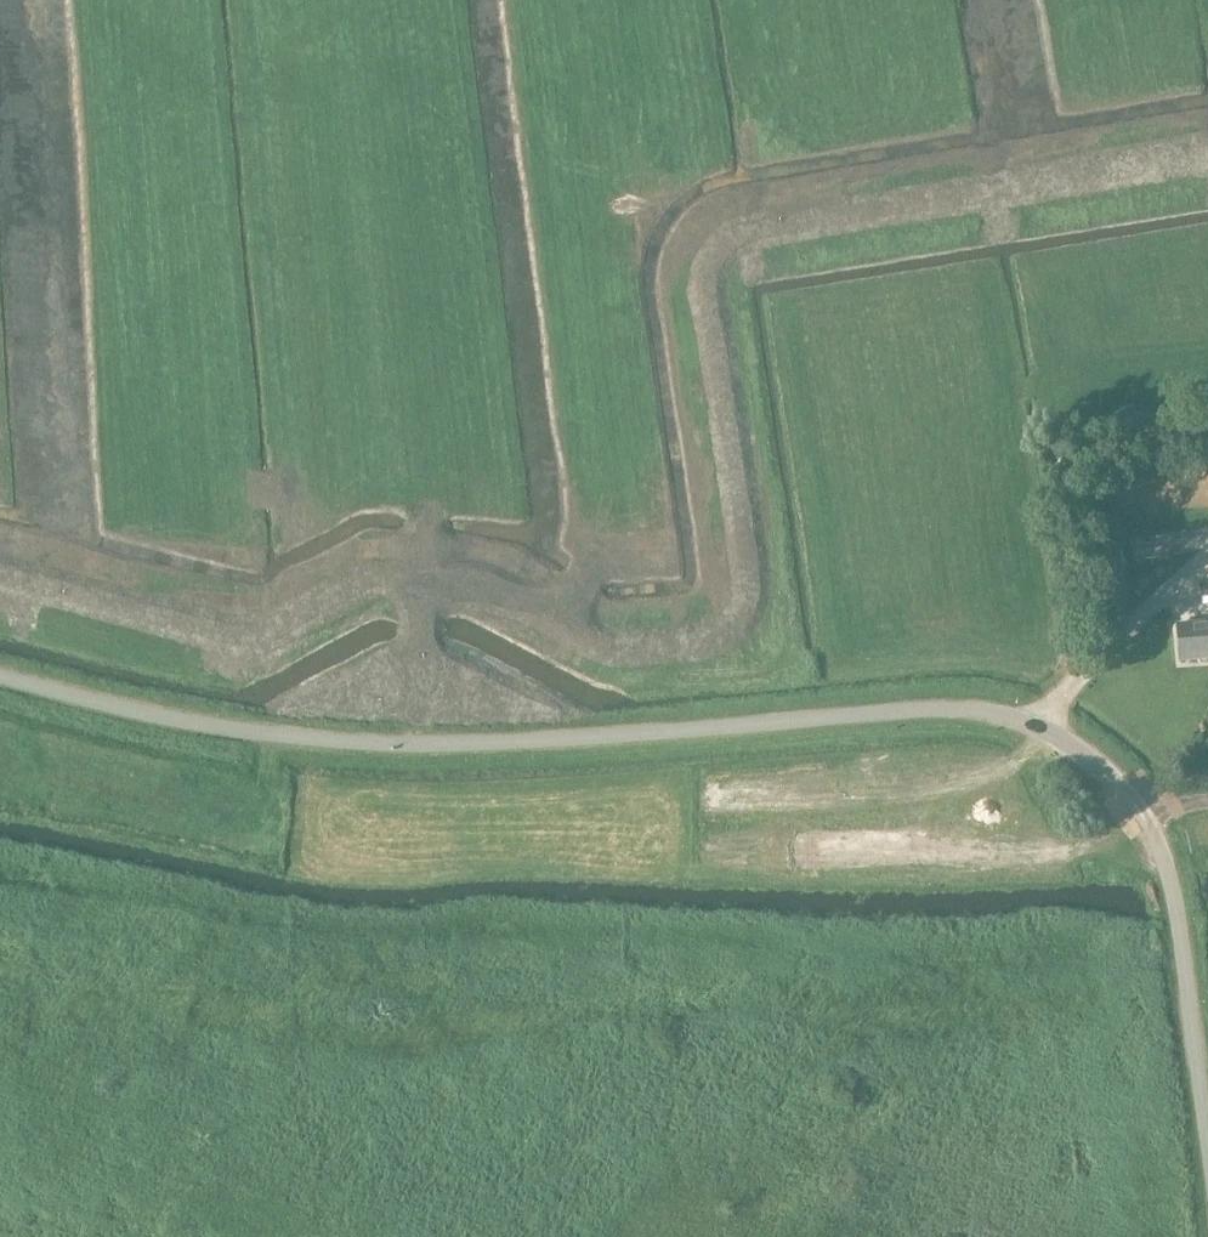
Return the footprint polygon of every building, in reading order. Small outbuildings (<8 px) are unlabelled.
[(1202,532),(1200,519),(1161,526),(1163,538),(1202,532)] [(1142,528),(1143,548),(1162,547),(1160,527),(1142,528)] [(1177,624),(1180,660),(1207,658),(1207,621),(1177,624)]
